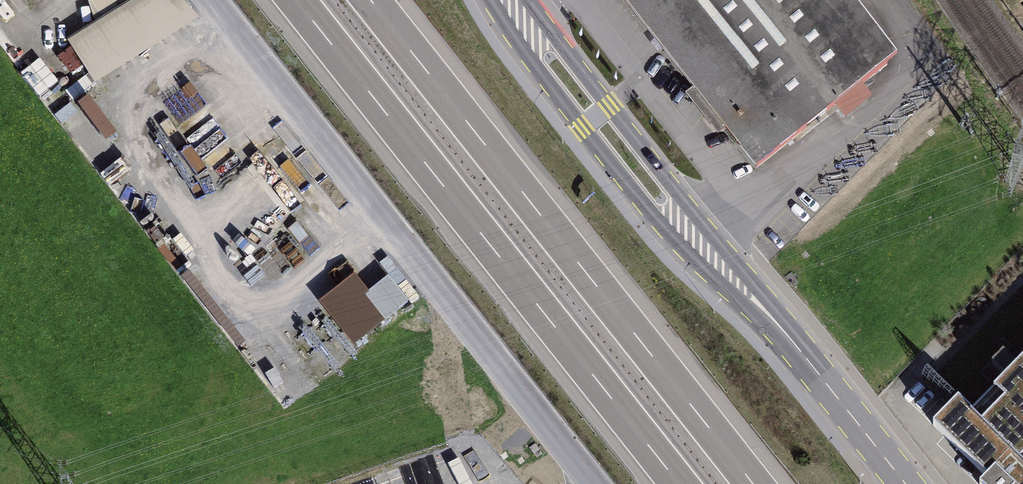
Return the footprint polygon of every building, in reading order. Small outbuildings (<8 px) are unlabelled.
[(63,12),(78,0),(53,0),(63,12)] [(101,88),(203,25),(180,0),(107,0),(116,21),(75,45),(101,88)] [(762,173),(907,59),(861,0),(626,0),(762,173)] [(76,89),(66,94),(71,104),(92,94),(71,53),(61,58),(76,89)] [(207,117),(180,137),(205,171),(233,151),(207,117)] [(410,308),(389,283),(369,298),(355,281),(319,310),(355,353),(410,308)] [(975,412),(959,397),(933,424),(996,483),(1022,483),(1022,361),(975,412)]
